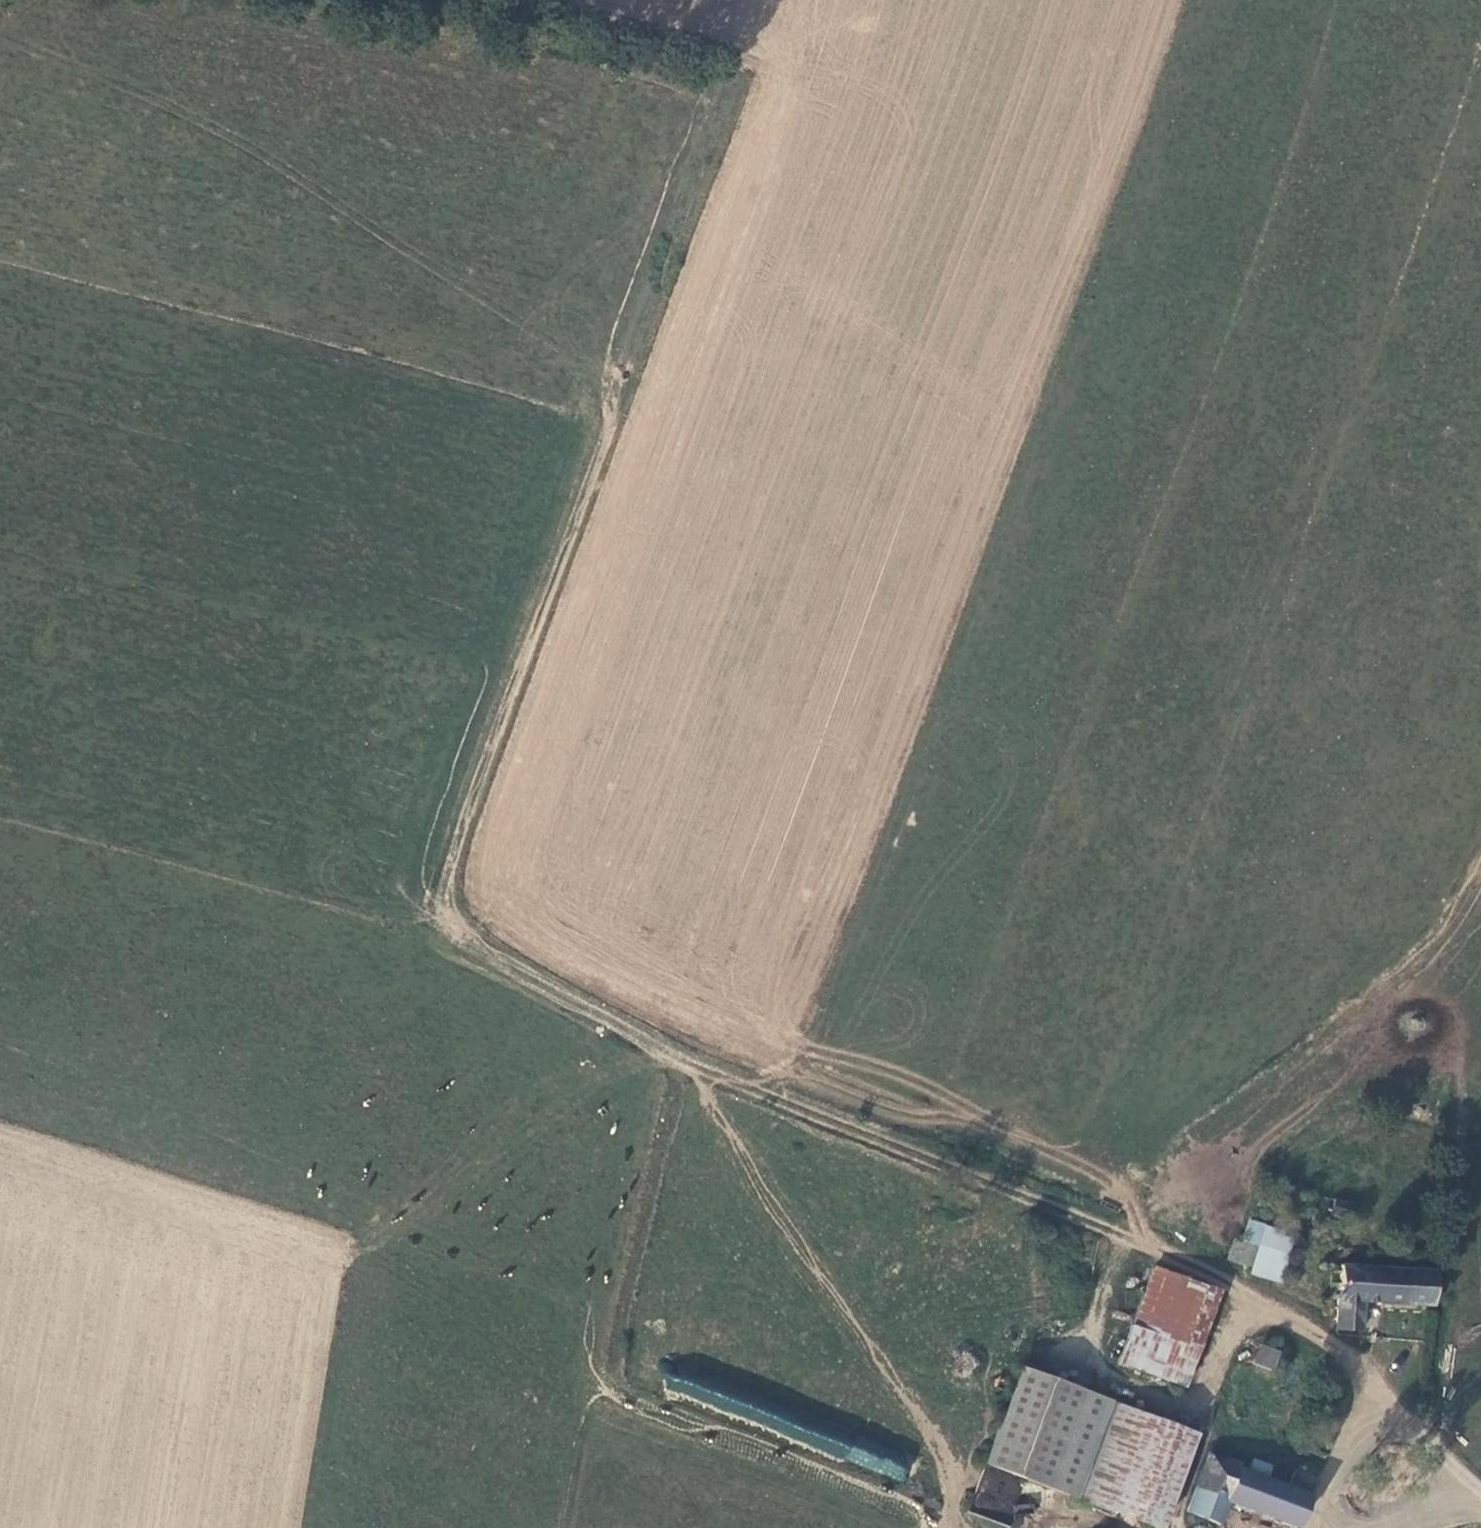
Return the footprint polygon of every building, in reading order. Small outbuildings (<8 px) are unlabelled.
[(1326,1200),(1325,1213),(1344,1215),(1345,1200),(1326,1200)] [(1287,1239),(1259,1229),(1243,1274),(1270,1284),(1287,1239)] [(1433,1302),(1435,1267),(1341,1261),(1337,1327),(1360,1328),(1362,1298),(1433,1302)] [(1220,1295),(1155,1271),(1134,1325),(1199,1350),(1220,1295)] [(1199,1350),(1134,1325),(1118,1365),(1181,1391),(1199,1350)] [(1275,1370),(1281,1349),(1257,1343),(1252,1364),(1275,1370)] [(1076,1499),(1113,1400),(1029,1365),(990,1461),(1076,1499)] [(1155,1527),(1163,1527),(1201,1433),(1113,1400),(1076,1499),(1155,1527)] [(1298,1524),(1310,1494),(1289,1485),(1268,1477),(1274,1462),(1258,1456),(1252,1471),(1241,1467),(1243,1462),(1215,1452),(1191,1516),(1224,1527),(1236,1505),(1298,1524)] [(971,1511),(1008,1524),(1023,1480),(986,1467),(971,1511)] [(1289,1485),(1310,1494),(1316,1478),(1295,1471),(1289,1485)]
